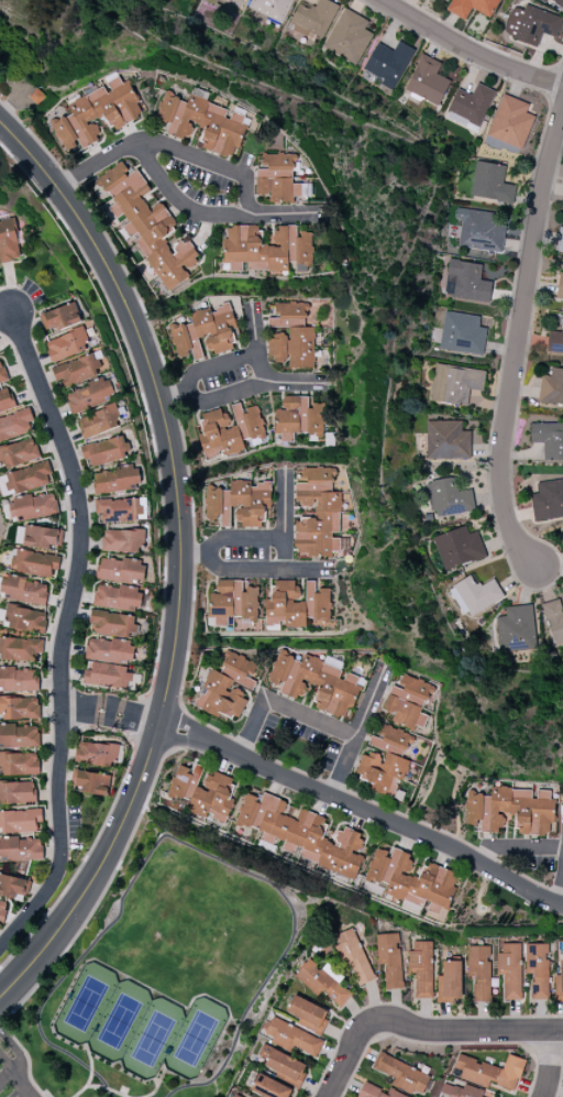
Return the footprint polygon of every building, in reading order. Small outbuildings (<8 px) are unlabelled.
[(248,8),(283,23),(293,0),(251,0),(248,8)] [(328,0),(318,0),(315,7),(299,1),(287,28),(321,42),(338,4),(328,0)] [(490,18),(498,0),(452,0),(447,11),(465,20),(470,8),(490,18)] [(562,8),(562,0),(548,0),(562,8)] [(502,36),(538,46),(541,33),(555,37),(561,16),(525,6),(524,10),(511,6),(502,36)] [(324,49),(358,64),(371,33),(364,30),(368,20),(342,8),(324,49)] [(414,50),(398,41),(393,51),(377,42),(361,71),(394,88),(414,50)] [(440,63),(422,54),(404,90),(438,106),(450,81),(435,74),(440,63)] [(142,116),(123,75),(105,83),(106,86),(67,104),(71,113),(52,121),(65,151),(78,145),(79,149),(101,140),(92,121),(104,116),(110,131),(142,116)] [(471,94),(457,88),(445,116),(457,121),(459,118),(480,127),(496,91),(476,83),(471,94)] [(246,126),(224,118),(227,109),(190,95),(187,101),(164,92),(155,117),(170,123),(166,133),(187,140),(194,122),(205,127),(198,146),(233,159),(246,126)] [(486,136),(522,149),(534,117),(524,113),(527,103),(502,94),(486,136)] [(269,200),(300,201),(300,184),(293,184),(294,154),(257,154),(256,195),(269,195),(269,200)] [(96,178),(113,205),(109,207),(116,218),(123,214),(128,223),(123,226),(131,240),(133,238),(166,291),(189,277),(185,270),(200,260),(187,239),(170,250),(162,238),(177,229),(161,202),(148,209),(141,196),(148,192),(128,159),(96,178)] [(505,166),(476,160),(469,196),(511,204),(514,185),(502,183),(505,166)] [(457,246),(501,252),(505,224),(492,222),(493,213),(456,208),(455,219),(461,219),(457,246)] [(13,219),(0,220),(0,261),(18,259),(13,219)] [(312,264),(311,232),(298,232),(298,226),(272,227),(272,245),(261,245),(261,226),(224,226),(225,270),(244,270),(244,271),(287,270),(287,264),(312,264)] [(491,282),(480,280),(481,263),(448,260),(444,297),(489,302),(491,282)] [(45,334),(81,321),(74,302),(38,315),(45,334)] [(313,368),(314,327),(307,327),(307,303),(275,302),(275,317),(268,317),(268,327),(289,327),(289,335),(268,335),(268,359),(288,359),(288,368),(313,368)] [(169,327),(177,358),(193,353),(194,359),(203,357),(198,338),(205,337),(210,355),(235,348),(229,329),(236,327),(229,304),(190,315),(191,321),(169,327)] [(480,316),(443,311),(439,350),(483,355),(486,328),(478,327),(480,316)] [(562,354),(562,317),(561,332),(548,331),(546,352),(562,354)] [(90,348),(82,327),(44,342),(52,363),(90,348)] [(103,372),(94,351),(51,369),(60,390),(103,372)] [(487,371),(484,391),(470,388),(467,406),(429,399),(432,381),(434,381),(437,363),(487,371)] [(551,367),(550,376),(541,375),(538,401),(562,405),(562,369),(551,367)] [(71,413),(115,397),(108,378),(64,393),(71,413)] [(7,386),(0,389),(0,411),(14,407),(7,386)] [(309,397),(283,396),(282,410),(275,410),(274,438),(292,439),(293,434),(322,435),(323,403),(309,403),(309,397)] [(265,436),(258,405),(242,409),(240,403),(228,405),(228,407),(199,414),(203,432),(198,433),(204,459),(221,455),(221,456),(245,450),(243,441),(265,436)] [(85,440),(121,425),(113,404),(76,419),(85,440)] [(27,408),(0,417),(0,440),(34,429),(27,408)] [(428,420),(463,421),(462,431),(472,431),(472,458),(427,458),(428,420)] [(530,424),(530,443),(542,443),(543,460),(562,460),(562,423),(530,424)] [(127,458),(121,435),(80,446),(86,468),(127,458)] [(33,437),(0,448),(0,469),(39,457),(33,437)] [(4,474),(11,496),(53,482),(46,461),(4,474)] [(95,493),(139,489),(137,467),(93,471),(95,493)] [(295,557),(332,557),(332,551),(340,551),(340,492),(330,492),(330,482),(336,482),(336,468),(295,468),(295,505),(314,505),(314,518),(295,518),(295,557)] [(472,489),(475,508),(437,516),(435,509),(430,511),(426,483),(431,482),(430,480),(451,476),(453,476),(453,478),(455,476),(457,491),(472,489)] [(538,482),(562,478),(562,516),(534,520),(530,493),(539,492),(538,482)] [(205,488),(205,519),(220,519),(220,526),(230,526),(230,506),(238,506),(238,527),(262,527),(263,509),(270,509),(270,483),(250,483),(250,480),(230,480),(230,488),(205,488)] [(58,514),(54,492),(7,501),(10,517),(18,516),(19,520),(58,514)] [(140,521),(140,498),(95,500),(96,523),(140,521)] [(432,537),(465,525),(468,533),(477,529),(486,556),(471,561),(471,560),(444,570),(432,537)] [(59,550),(61,529),(24,526),(22,547),(59,550)] [(142,531),(102,530),(102,552),(142,553),(142,531)] [(59,557),(14,549),(11,565),(19,566),(18,572),(50,578),(52,569),(57,570),(59,557)] [(96,579),(141,584),(144,561),(99,556),(96,579)] [(493,578),(504,595),(472,615),(468,610),(463,613),(449,590),(453,586),(452,585),(470,574),(476,584),(479,581),(482,585),(493,578)] [(0,598),(44,606),(48,584),(4,576),(0,598)] [(258,581),(217,580),(216,594),(211,593),(210,625),(227,625),(227,618),(256,619),(258,581)] [(265,623),(285,623),(285,627),(305,627),(305,619),(330,620),(330,588),(316,588),(316,581),(301,581),(272,580),(272,598),(265,598),(265,623)] [(92,605),(138,613),(142,591),(96,583),(92,605)] [(559,597),(562,611),(562,642),(555,645),(548,621),(547,621),(541,603),(559,597)] [(506,615),(505,606),(532,603),(537,647),(499,651),(496,616),(506,615)] [(43,634),(47,612),(7,605),(4,627),(43,634)] [(131,637),(133,615),(90,611),(89,623),(94,624),(93,634),(131,637)] [(0,638),(0,660),(41,661),(42,639),(0,638)] [(86,660),(132,661),(132,640),(87,639),(86,660)] [(343,719),(348,705),(353,706),(360,686),(355,684),(358,677),(344,671),(344,670),(303,655),(301,659),(279,650),(266,685),(303,698),(308,683),(319,687),(312,707),(343,719)] [(194,707),(217,717),(219,712),(237,719),(248,694),(231,687),(234,681),(252,689),(262,666),(228,651),(219,672),(211,669),(194,707)] [(87,662),(83,683),(127,691),(131,669),(87,662)] [(34,690),(34,668),(0,669),(0,691),(34,690)] [(382,709),(394,714),(392,720),(421,731),(427,716),(421,713),(432,685),(403,674),(398,688),(391,685),(382,709)] [(37,720),(38,698),(0,697),(0,715),(2,715),(2,719),(37,720)] [(38,725),(0,724),(0,746),(37,747),(38,725)] [(412,735),(383,724),(378,738),(371,735),(367,744),(386,752),(382,764),(377,762),(379,757),(363,751),(354,775),(371,782),(368,788),(392,798),(399,779),(402,781),(410,762),(403,759),(412,735)] [(117,744),(77,742),(76,763),(116,765),(117,744)] [(38,753),(0,753),(0,774),(38,774),(38,753)] [(167,793),(189,800),(186,809),(225,822),(233,799),(228,798),(235,779),(210,770),(204,788),(196,786),(203,767),(194,764),(192,770),(177,764),(167,793)] [(109,773),(76,772),(75,793),(108,795),(109,773)] [(35,803),(34,781),(0,782),(0,803),(35,803)] [(466,793),(465,825),(479,825),(479,832),(499,832),(499,825),(514,825),(513,834),(548,835),(548,822),(552,822),(553,791),(534,790),(534,789),(491,787),(491,794),(466,793)] [(235,823),(262,832),(260,840),(272,844),(274,838),(284,841),(282,848),(297,853),(295,858),(355,878),(362,856),(358,855),(364,835),(340,827),(335,843),(320,838),(327,818),(299,808),(295,819),(283,815),(287,801),(262,793),(260,798),(245,793),(235,823)] [(0,811),(0,832),(36,831),(36,822),(42,822),(41,809),(0,811)] [(41,838),(0,839),(0,860),(42,859),(41,838)] [(365,878),(387,885),(384,895),(425,907),(446,913),(458,873),(424,863),(419,879),(407,876),(413,855),(375,844),(365,878)] [(0,873),(0,895),(14,899),(16,893),(27,896),(30,880),(0,873)] [(334,935),(338,944),(339,944),(355,987),(373,981),(354,928),(334,935)] [(385,989),(401,989),(400,933),(376,934),(377,965),(384,964),(385,989)] [(415,973),(415,999),(433,998),(432,942),(413,942),(413,951),(408,951),(408,973),(415,973)] [(503,975),(503,1000),(521,1000),(521,943),(502,944),(502,953),(497,953),(497,975),(503,975)] [(548,944),(525,944),(526,974),(531,974),(532,1000),(549,999),(548,944)] [(491,946),(467,946),(467,976),(474,976),(473,1001),(490,1001),(491,946)] [(319,992),(340,1008),(353,990),(322,967),(321,969),(307,959),(294,977),(317,995),(319,992)] [(562,1001),(562,960),(560,960),(560,974),(554,974),(554,1001),(562,1001)] [(460,961),(442,961),(443,976),(436,976),(437,1001),(461,1001),(460,961)] [(287,1012),(299,1017),(296,1025),(321,1034),(329,1010),(292,996),(287,1012)] [(323,1040),(271,1018),(264,1034),(273,1037),(270,1043),(290,1052),(293,1047),(316,1057),(323,1040)] [(277,1070),(275,1078),(300,1087),(308,1063),(270,1050),(265,1066),(277,1070)] [(421,1096),(430,1075),(378,1053),(371,1068),(395,1078),(392,1084),(421,1096)] [(459,1079),(488,1087),(489,1083),(515,1091),(524,1060),(507,1055),(503,1068),(458,1055),(454,1068),(461,1070),(459,1079)] [(263,1095),(262,1096),(290,1096),(294,1088),(257,1074),(251,1091),(263,1095)] [(388,1088),(386,1092),(364,1082),(357,1096),(408,1096),(388,1088)] [(491,1093),(464,1083),(462,1089),(453,1086),(450,1096),(490,1096),(491,1093)]
